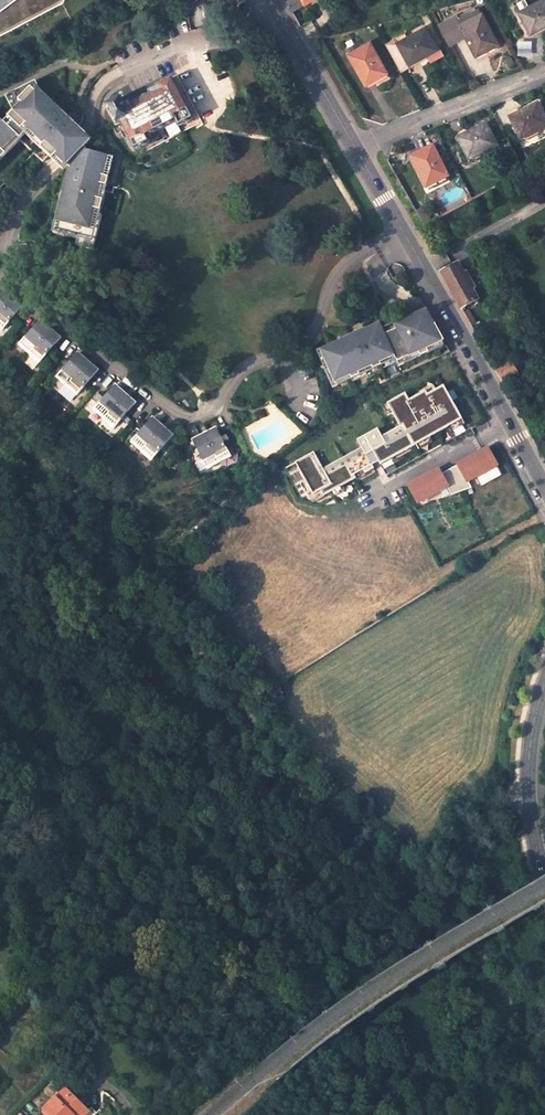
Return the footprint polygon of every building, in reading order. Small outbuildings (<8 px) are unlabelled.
[(63,3),(64,2),(65,0),(0,0),(0,36),(63,3)] [(286,2),(292,13),(315,0),(289,0),(286,2)] [(519,13),(530,34),(544,26),(544,0),(543,0),(529,8),(522,11),(519,13)] [(497,45),(482,15),(479,10),(457,22),(455,18),(437,28),(448,48),(466,38),(475,55),(483,50),(484,52),(497,45)] [(408,38),(406,34),(385,46),(399,71),(438,49),(425,28),(408,38)] [(370,44),(349,56),(365,83),(373,78),(374,80),(387,72),(370,44)] [(478,60),(499,48),(497,45),(484,52),(483,50),(475,55),(478,60)] [(373,78),(365,83),(368,89),(389,76),(387,72),(374,80),(373,78)] [(192,121),(171,80),(157,87),(158,89),(150,93),(151,96),(131,106),(130,103),(123,107),(120,100),(105,109),(116,128),(121,126),(135,151),(149,144),(146,138),(176,123),(179,128),(192,121)] [(14,92),(21,108),(15,111),(5,124),(0,118),(0,188),(34,153),(43,161),(52,151),(60,159),(69,168),(63,192),(66,193),(64,201),(61,200),(55,226),(68,229),(66,236),(92,242),(102,202),(97,201),(100,187),(106,188),(108,180),(102,178),(97,177),(101,157),(86,154),(82,150),(89,143),(83,137),(81,139),(79,136),(71,128),(73,126),(56,108),(54,110),(43,99),(45,96),(38,81),(14,92)] [(8,95),(15,111),(21,108),(14,92),(8,95)] [(509,119),(521,140),(544,128),(544,119),(538,104),(509,119)] [(79,136),(81,139),(83,137),(81,134),(73,126),(71,128),(79,136)] [(486,126),(458,139),(469,160),(491,150),(496,147),(486,126)] [(502,154),(498,146),(496,147),(491,150),(495,157),(502,154)] [(432,147),(410,158),(425,187),(434,182),(435,184),(448,177),(432,147)] [(97,177),(102,178),(107,158),(101,157),(97,177)] [(532,158),(525,162),(527,166),(534,163),(532,158)] [(425,187),(428,192),(450,181),(448,177),(435,184),(434,182),(425,187)] [(106,188),(100,187),(97,201),(102,202),(104,193),(112,195),(114,190),(106,188)] [(53,233),(66,236),(68,229),(55,226),(53,233)] [(476,299),(457,263),(440,273),(460,308),(464,306),(473,301),(476,299)] [(0,291),(0,328),(2,329),(23,305),(16,299),(14,302),(10,299),(12,296),(3,288),(0,291)] [(470,311),(477,307),(473,301),(464,306),(466,309),(462,311),(463,314),(470,311)] [(470,326),(476,323),(473,318),(470,311),(463,314),(470,326)] [(443,344),(428,312),(412,319),(415,324),(408,328),(406,325),(384,335),(380,326),(365,333),(366,335),(352,342),(351,340),(344,343),(318,355),(332,387),(351,379),(353,382),(382,368),(381,365),(395,359),(398,365),(413,358),(415,362),(430,355),(428,351),(443,344)] [(485,332),(477,316),(473,318),(476,323),(470,326),(476,337),(482,333),(485,332)] [(408,321),(405,322),(406,325),(408,328),(415,324),(412,319),(408,321)] [(40,320),(19,344),(39,362),(60,338),(53,332),(51,334),(48,331),(50,329),(46,325),(40,320)] [(366,335),(365,333),(351,340),(352,342),(366,335)] [(487,356),(493,353),(482,333),(476,337),(483,349),(487,356)] [(77,353),(57,377),(77,395),(98,370),(91,364),(88,367),(85,364),(87,361),(83,358),(77,353)] [(398,365),(400,369),(415,362),(413,358),(398,365)] [(382,368),(353,382),(354,385),(398,365),(395,359),(381,365),(382,368)] [(517,375),(509,361),(495,370),(503,384),(517,375)] [(351,379),(332,387),(334,391),(353,382),(351,379)] [(386,460),(467,420),(448,382),(413,399),(409,392),(389,402),(401,426),(385,434),(382,427),(359,438),(364,449),(326,468),(317,451),(296,462),(314,497),(386,461),(386,460)] [(115,385),(94,409),(114,427),(135,403),(128,397),(126,399),(122,396),(124,394),(120,391),(115,385)] [(152,418),(131,442),(151,459),(172,436),(165,429),(163,432),(159,429),(161,426),(156,421),(152,418)] [(192,441),(206,470),(230,458),(216,429),(211,432),(208,434),(209,436),(205,438),(204,436),(192,441)] [(481,479),(484,484),(506,474),(493,447),(446,468),(454,484),(468,478),(470,484),(481,479)] [(420,504),(454,488),(443,466),(410,482),(420,504)] [(64,1088),(43,1109),(49,1114),(84,1114),(88,1111),(81,1104),(76,1099),(64,1088)] [(86,1099),(80,1094),(76,1099),(81,1104),(86,1099)]
